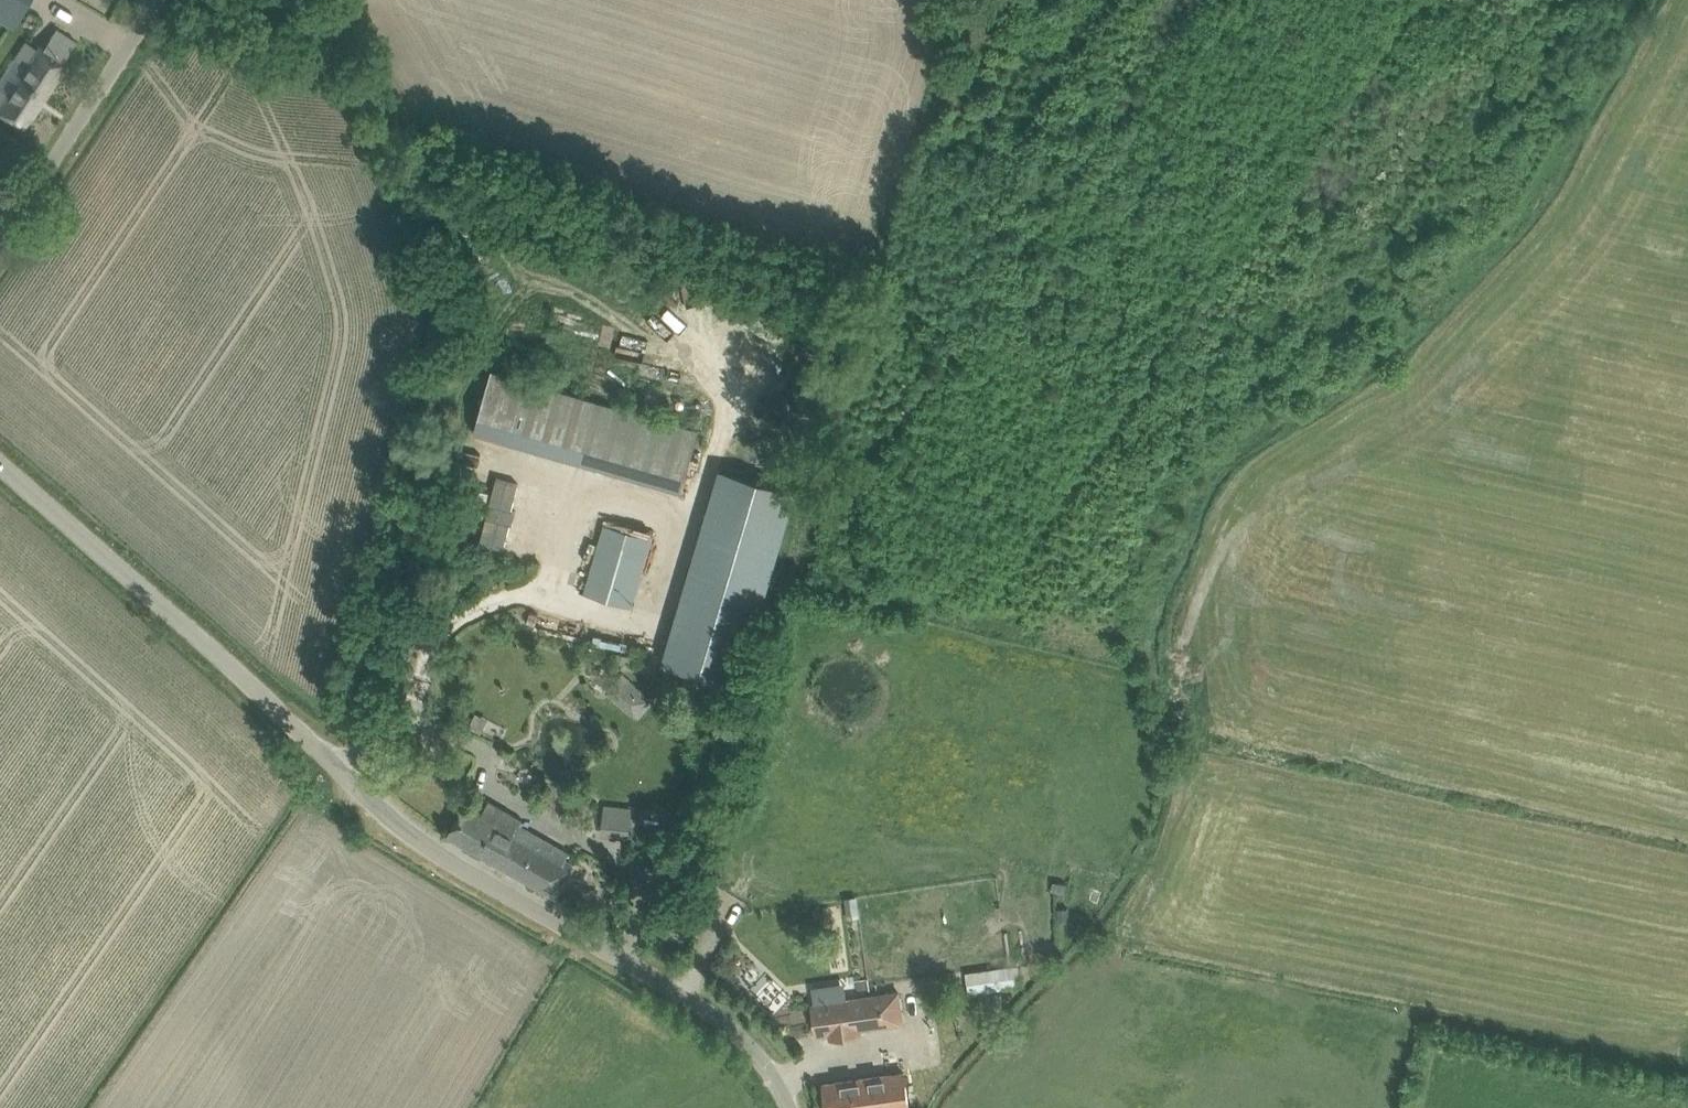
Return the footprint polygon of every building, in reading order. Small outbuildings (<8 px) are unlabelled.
[(14,28),(29,0),(0,0),(0,20),(14,28)] [(0,106),(0,113),(24,129),(67,63),(51,52),(63,33),(55,28),(43,47),(40,45),(0,106)] [(496,371),(479,433),(690,490),(707,427),(496,371)] [(684,595),(664,663),(727,681),(739,685),(759,617),(797,490),(721,468),(684,595)] [(584,591),(631,604),(651,534),(604,521),(584,591)] [(621,673),(606,691),(639,719),(654,700),(621,673)] [(521,824),(523,819),(489,800),(482,812),(465,803),(448,834),(557,896),(576,863),(567,858),(570,852),(521,824)] [(1053,880),(1051,890),(1065,893),(1067,883),(1053,880)] [(1093,888),(1090,899),(1102,903),(1105,892),(1093,888)] [(1069,907),(1059,908),(1060,919),(1070,919),(1069,907)] [(1022,986),(1019,964),(966,971),(969,993),(978,991),(1022,986)] [(812,1004),(817,1034),(830,1032),(831,1038),(861,1034),(860,1027),(902,1022),(898,992),(812,1004)] [(827,1107),(909,1107),(904,1072),(823,1083),(827,1107)]
